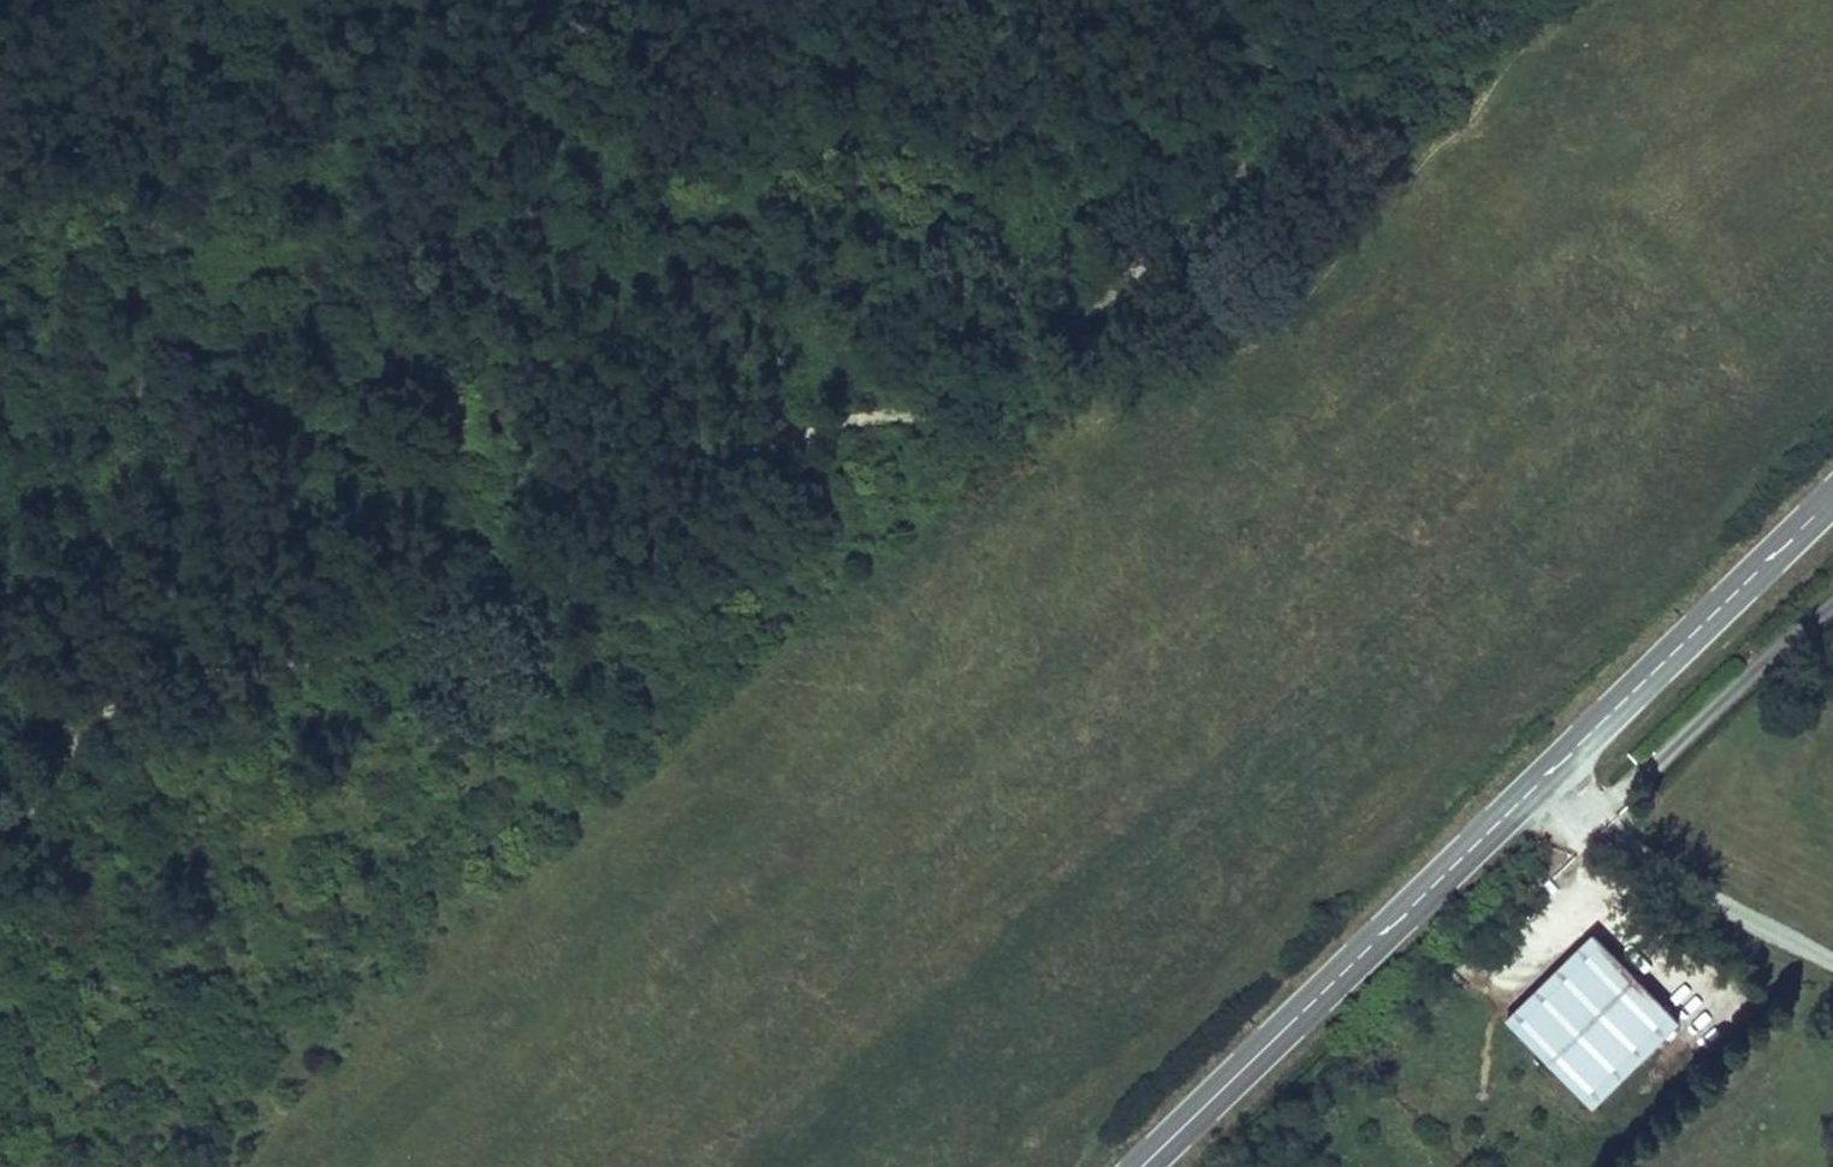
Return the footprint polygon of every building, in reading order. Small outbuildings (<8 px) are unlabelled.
[(1672,1027),(1591,943),(1508,1022),(1589,1107),(1672,1027)]
